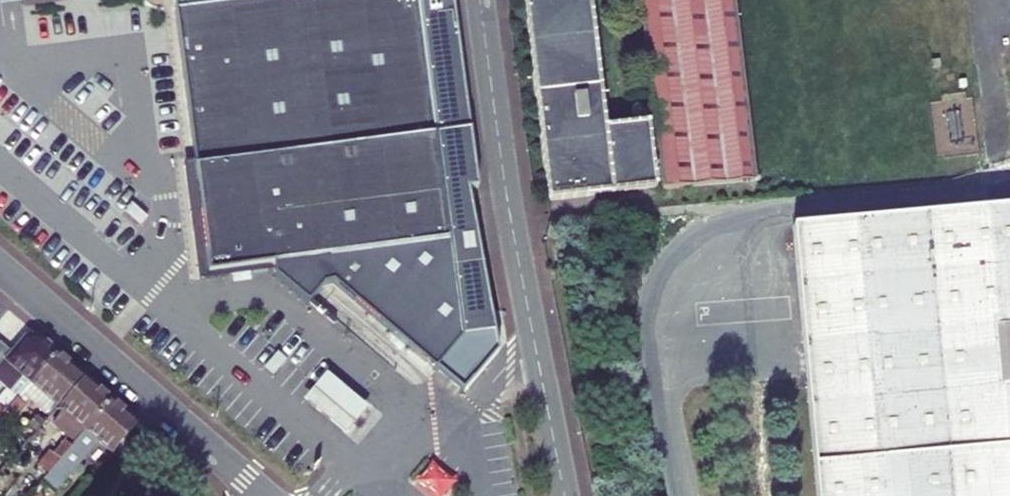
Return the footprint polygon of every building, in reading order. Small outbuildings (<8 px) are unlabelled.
[(174,10),(254,0),(173,0),(174,10)] [(174,10),(176,23),(183,75),(190,74),(202,169),(208,221),(250,216),(257,267),(273,265),(450,242),(419,0),(254,0),(174,10)] [(273,265),(273,270),(274,276),(308,305),(324,286),(333,285),(435,373),(437,371),(464,394),(498,354),(468,191),(477,189),(453,0),(419,0),(450,242),(273,265)] [(551,201),(659,187),(651,123),(607,128),(592,0),(526,0),(551,201)] [(665,189),(762,180),(739,0),(641,0),(665,189)] [(183,75),(176,23),(171,23),(189,164),(190,171),(202,169),(190,74),(183,75)] [(190,171),(189,164),(185,164),(200,280),(231,275),(231,270),(257,267),(250,216),(208,221),(202,169),(190,171)] [(807,346),(819,495),(1009,495),(1009,207),(796,226),(807,346)] [(231,270),(231,275),(273,270),(273,265),(257,267),(231,270)] [(25,377),(33,384),(61,352),(43,337),(29,338),(16,353),(2,341),(0,343),(0,381),(10,390),(13,392),(25,377)] [(34,401),(49,415),(85,373),(61,352),(33,384),(20,398),(9,412),(0,422),(0,445),(20,421),(18,418),(34,401)] [(326,376),(304,403),(344,437),(366,410),(326,376)] [(25,377),(13,392),(20,398),(33,384),(25,377)] [(67,410),(56,422),(80,442),(116,400),(91,378),(65,408),(67,410)] [(0,402),(0,405),(9,412),(20,398),(13,392),(10,390),(0,402)] [(59,493),(104,441),(115,451),(141,421),(116,400),(80,442),(76,446),(64,460),(52,474),(46,481),(59,493)] [(9,412),(0,405),(0,422),(9,412)] [(46,426),(35,437),(39,441),(49,430),(46,426)] [(69,439),(57,454),(64,460),(76,446),(69,439)] [(52,450),(40,464),(52,474),(64,460),(57,454),(52,450)] [(464,477),(438,458),(418,484),(434,495),(450,495),(464,477)]
